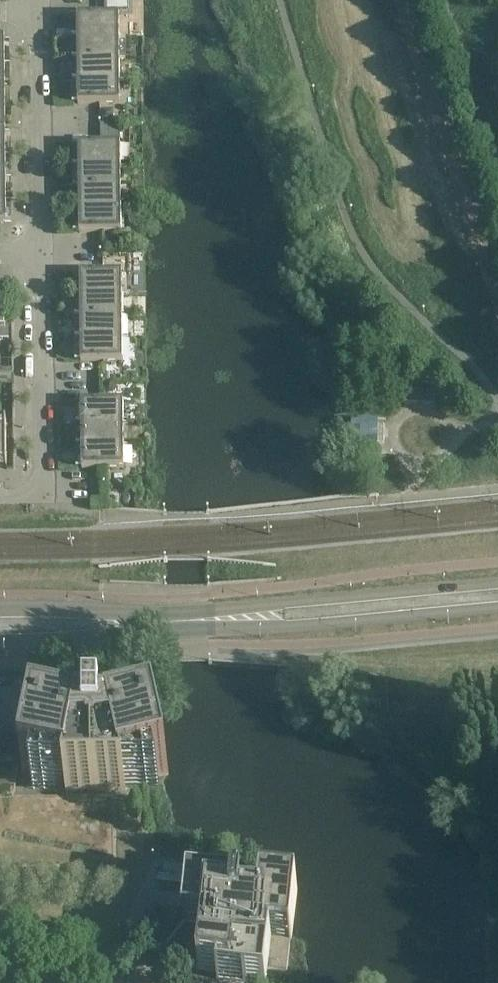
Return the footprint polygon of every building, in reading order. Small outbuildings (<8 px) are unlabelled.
[(119,37),(119,15),(77,15),(77,16),(71,16),(71,30),(72,30),(72,38),(119,37)] [(119,59),(119,37),(72,38),(72,45),(72,59),(119,59)] [(120,80),(119,59),(72,59),(72,73),(72,81),(120,80)] [(120,103),(120,80),(72,81),(73,89),(72,89),(72,103),(78,103),(78,104),(120,103)] [(121,166),(120,143),(73,144),(73,159),(73,167),(121,166)] [(121,188),(121,166),(73,167),(73,174),(73,188),(121,188)] [(121,209),(121,188),(73,188),(73,202),(74,202),(74,210),(121,209)] [(121,232),(121,209),(74,210),(74,217),(73,217),(73,232),(121,232)] [(122,295),(122,272),(79,273),(74,273),(74,288),(75,288),(75,295),(122,295)] [(5,290),(0,290),(0,340),(9,340),(9,326),(5,326),(5,290)] [(122,316),(122,295),(75,295),(75,303),(74,303),(74,317),(122,316)] [(122,338),(122,316),(74,317),(74,331),(75,331),(75,339),(122,338)] [(123,361),(122,338),(75,339),(75,346),(75,360),(80,360),(80,361),(99,361),(123,361)] [(123,424),(123,401),(81,401),(81,402),(75,402),(75,417),(76,417),(76,424),(123,424)] [(124,445),(123,424),(76,424),(76,446),(124,445)] [(378,442),(379,424),(351,424),(351,442),(378,442)] [(124,468),(124,445),(76,446),(76,453),(76,468),(81,468),(124,468)] [(168,773),(156,716),(109,727),(109,729),(103,729),(103,717),(91,717),(87,717),(87,721),(67,721),(66,724),(34,718),(22,775),(67,784),(65,792),(126,791),(124,783),(168,773)] [(113,797),(13,798),(26,733),(25,733),(11,734),(0,734),(0,864),(114,863),(113,797)] [(297,887),(261,883),(262,885),(261,890),(187,881),(183,921),(184,921),(185,920),(203,922),(198,970),(219,973),(218,979),(256,982),(265,982),(267,969),(287,971),(290,941),(291,941),(297,887)] [(91,941),(84,941),(83,963),(90,964),(91,941)]
